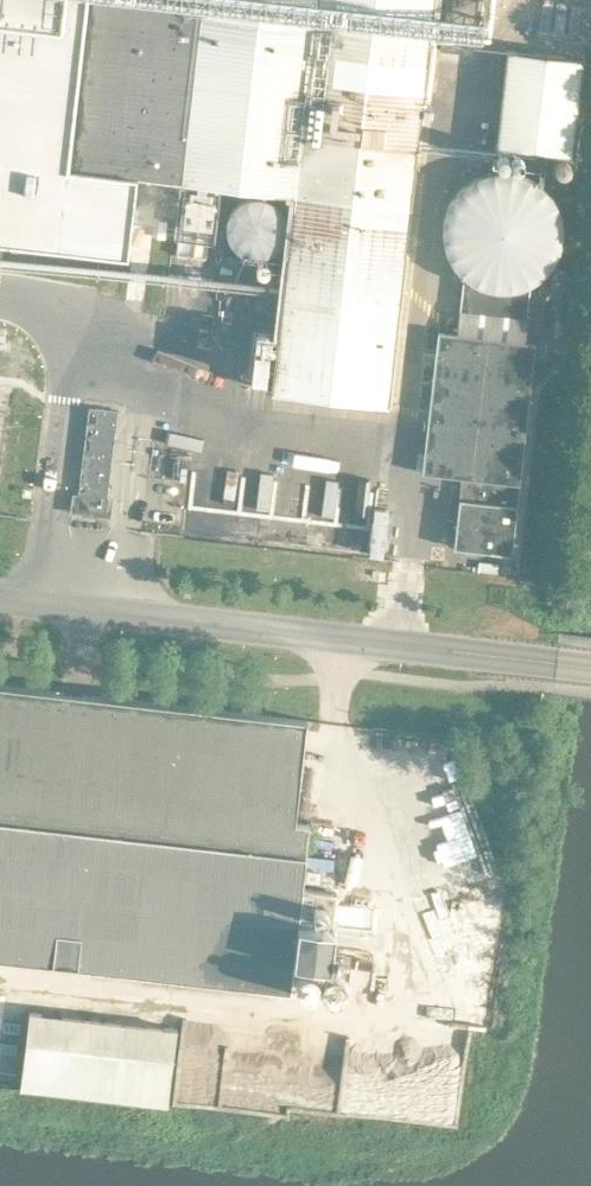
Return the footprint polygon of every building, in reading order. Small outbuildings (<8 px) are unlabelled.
[(58,256),(125,262),(133,180),(293,202),(288,243),(278,328),(270,400),(387,413),(434,0),(0,0),(0,250),(58,256)] [(471,62),(478,0),(446,0),(439,58),(471,62)] [(543,42),(567,45),(572,5),(547,2),(543,42)] [(582,64),(505,55),(494,152),(572,161),(582,64)] [(462,284),(456,343),(524,351),(529,292),(519,296),(504,298),(492,299),(482,295),(476,292),(470,289),(462,284)] [(454,556),(511,562),(535,352),(524,351),(456,343),(437,341),(421,481),(461,486),(462,486),(454,556)] [(88,416),(76,517),(105,521),(118,419),(88,416)] [(289,999),(293,967),(329,971),(334,934),(331,934),(335,900),(301,896),(309,831),(294,829),(306,728),(90,704),(62,701),(0,693),(0,966),(289,999)] [(29,1021),(20,1099),(167,1116),(176,1038),(29,1021)]
